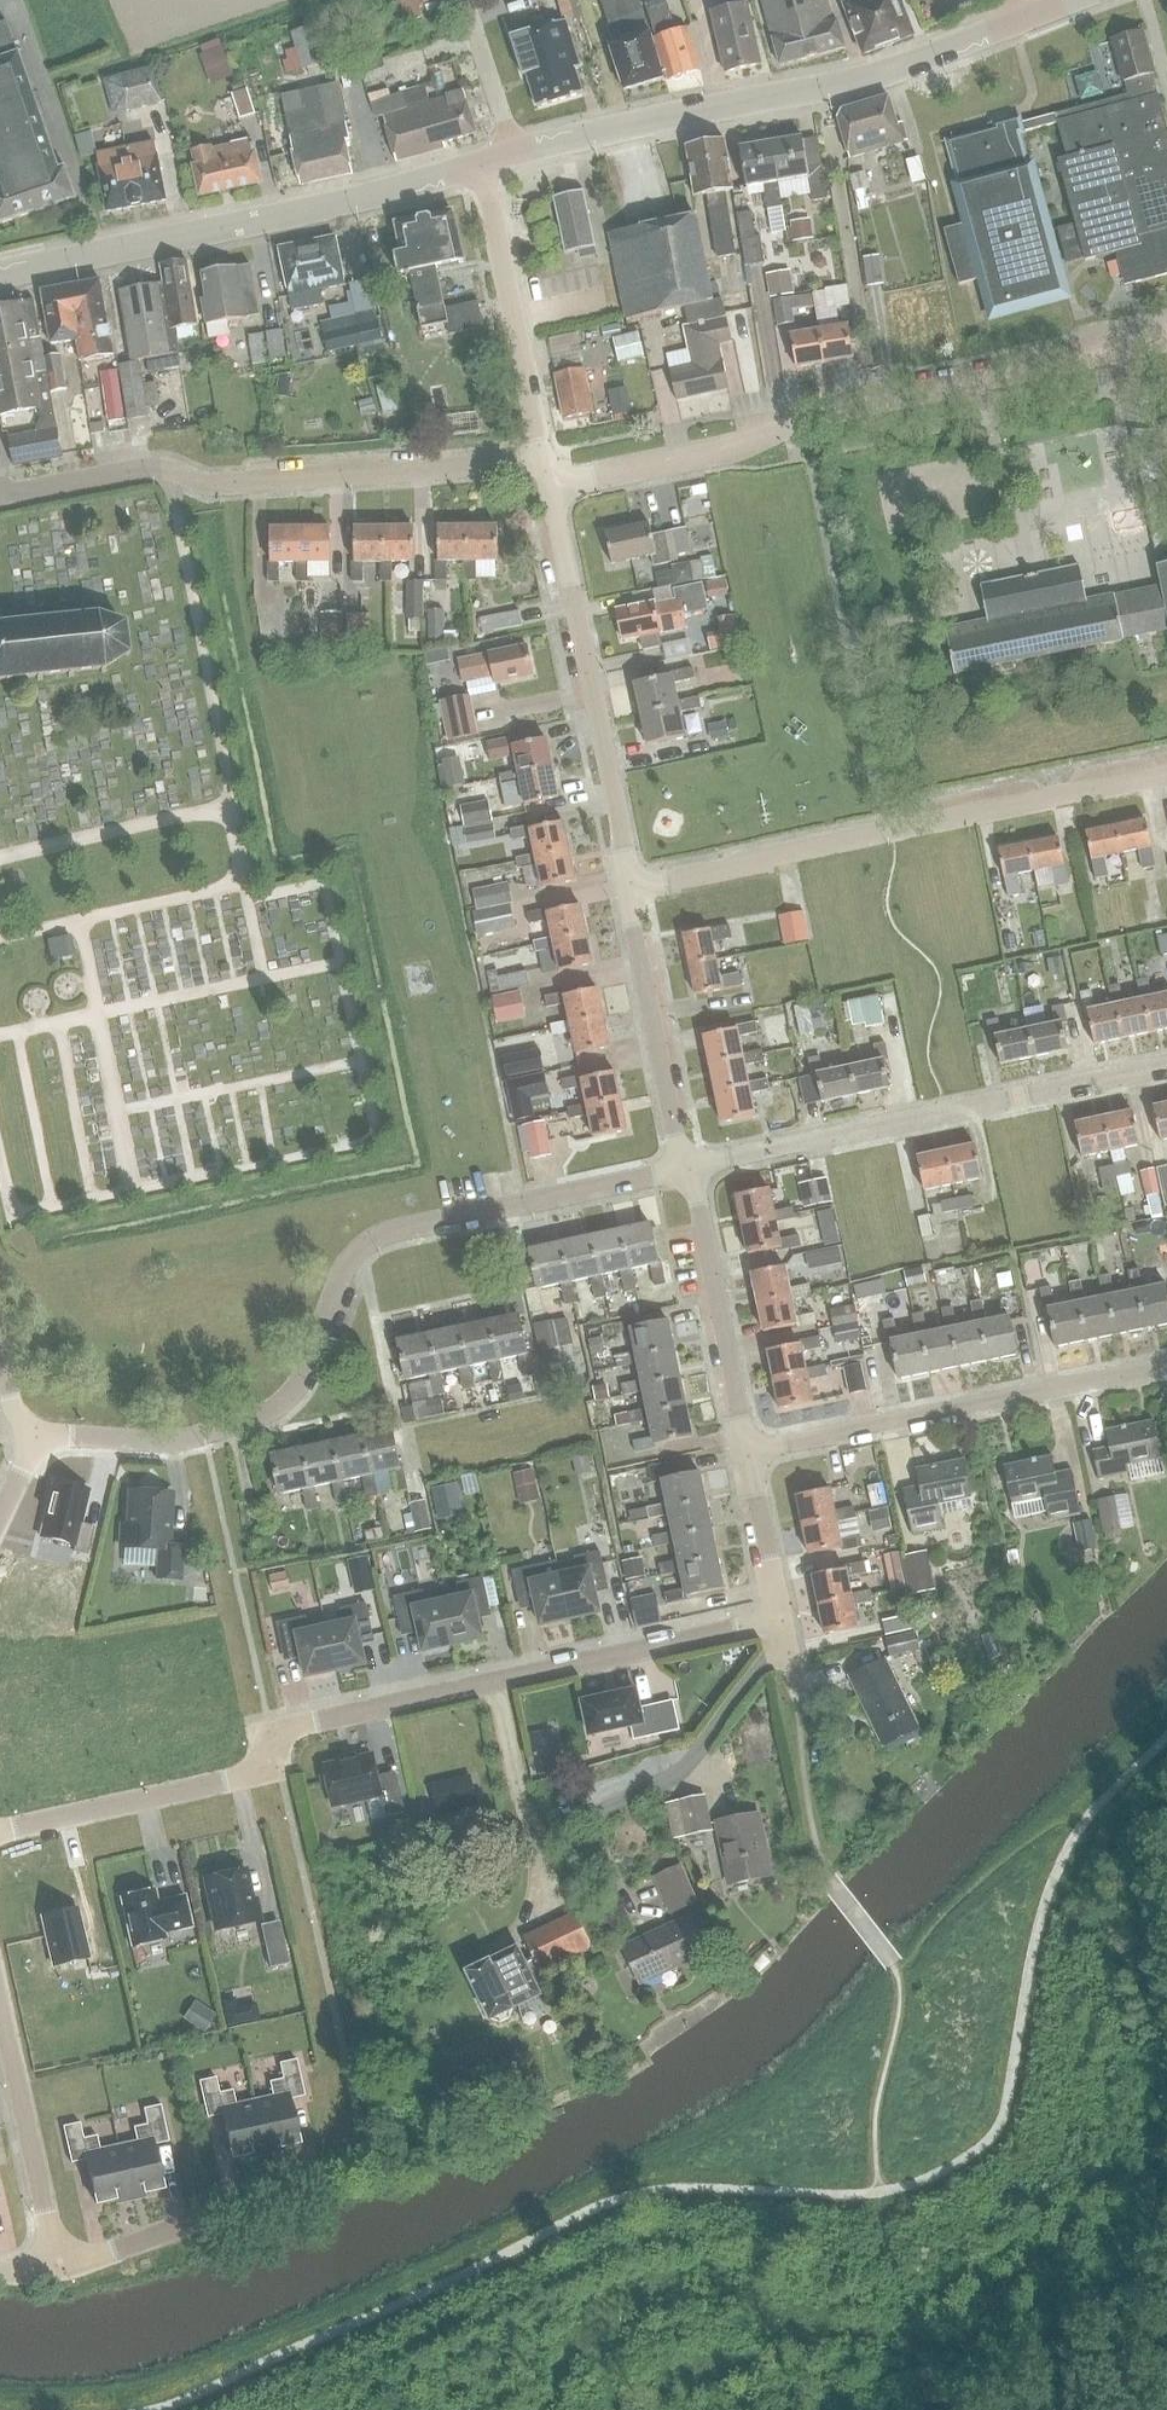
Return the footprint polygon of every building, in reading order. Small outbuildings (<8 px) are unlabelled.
[(446,0),(399,0),(407,23),(424,17),(421,9),(446,0)] [(561,15),(572,12),(569,0),(557,0),(561,15)] [(640,0),(602,0),(611,28),(613,28),(618,43),(610,45),(624,90),(643,84),(644,86),(665,80),(640,0)] [(647,3),(670,80),(700,70),(688,29),(677,32),(668,0),(658,0),(647,3)] [(828,0),(762,0),(780,66),(845,47),(838,20),(834,21),(828,0)] [(901,0),(858,0),(844,5),(863,55),(914,36),(901,0)] [(726,73),(761,64),(747,4),(712,12),(726,73)] [(311,12),(288,19),(303,70),(326,64),(311,12)] [(565,20),(512,36),(523,76),(528,74),(538,107),(583,94),(575,69),(580,68),(565,20)] [(0,24),(0,224),(76,198),(65,167),(59,169),(20,53),(17,54),(7,22),(0,24)] [(1153,74),(1155,74),(1143,31),(1112,39),(1123,82),(1124,81),(1128,95),(1024,123),(1022,117),(992,126),(993,130),(948,142),(959,182),(954,184),(965,224),(945,230),(960,285),(980,279),(991,319),(1069,298),(1032,160),(1030,161),(1023,133),(1058,123),(1067,158),(1058,161),(1076,224),(1058,229),(1067,265),(1085,260),(1085,262),(1116,253),(1125,286),(1166,275),(1166,127),(1153,74)] [(233,76),(222,47),(199,56),(211,85),(233,76)] [(153,68),(117,77),(118,78),(109,81),(112,94),(122,92),(127,112),(162,103),(153,68)] [(321,86),(282,95),(302,185),(353,174),(346,144),(352,142),(341,93),(324,97),(321,86)] [(256,115),(247,89),(231,94),(240,121),(256,115)] [(384,114),(397,162),(445,148),(444,143),(476,134),(467,103),(466,103),(462,92),(407,107),(400,91),(371,103),(377,116),(384,114)] [(850,159),(888,148),(907,142),(902,123),(897,124),(889,96),(843,110),(838,119),(850,159)] [(75,137),(81,158),(98,153),(92,132),(75,137)] [(803,136),(772,141),(778,184),(809,179),(811,194),(812,202),(828,199),(823,165),(822,165),(808,167),(804,141),(803,136)] [(708,142),(686,146),(695,198),(698,216),(710,214),(718,258),(737,255),(727,192),(733,191),(725,139),(722,140),(719,137),(710,139),(708,142)] [(193,151),(196,166),(194,166),(200,196),(262,183),(253,140),(212,149),(212,147),(193,151)] [(772,141),(740,147),(747,189),(765,186),(769,210),(782,208),(780,195),(778,184),(772,141)] [(155,144),(97,155),(108,212),(166,201),(155,144)] [(866,171),(851,175),(855,191),(871,187),(866,171)] [(584,190),(553,197),(565,254),(578,251),(580,260),(598,256),(584,190)] [(411,275),(423,330),(448,324),(450,335),(485,327),(479,301),(446,308),(438,269),(465,263),(453,211),(396,224),(402,253),(395,255),(399,277),(411,275)] [(752,212),(738,214),(746,266),(765,263),(761,237),(756,238),(752,212)] [(633,229),(610,234),(627,320),(633,319),(687,308),(714,302),(714,301),(696,216),(633,229)] [(786,228),(788,243),(813,239),(810,219),(790,222),(791,227),(786,228)] [(337,236),(279,248),(289,297),(291,308),(311,304),(310,303),(309,294),(321,291),(347,286),(337,236)] [(879,257),(863,259),(867,287),(883,285),(879,257)] [(150,373),(181,367),(175,329),(198,325),(187,259),(160,264),(163,282),(120,290),(132,362),(147,359),(150,373)] [(238,266),(233,267),(225,261),(214,263),(207,271),(203,272),(207,299),(203,300),(208,325),(260,316),(251,265),(238,267),(238,266)] [(790,278),(767,281),(770,298),(793,294),(790,278)] [(78,339),(82,361),(114,355),(101,281),(77,285),(86,338),(78,339)] [(52,344),(78,339),(86,338),(77,285),(42,291),(52,344)] [(825,292),(813,294),(815,307),(819,330),(824,363),(853,359),(848,326),(840,327),(837,308),(828,310),(825,292)] [(813,294),(775,300),(779,326),(794,324),(792,311),(815,307),(813,294)] [(692,365),(670,369),(676,399),(729,389),(720,344),(732,342),(723,299),(714,301),(714,302),(687,308),(691,325),(685,326),(690,350),(692,365)] [(50,393),(67,390),(60,355),(44,358),(34,301),(0,307),(0,416),(38,409),(40,420),(35,433),(8,438),(13,467),(62,458),(50,393)] [(331,320),(320,323),(327,353),(364,345),(383,340),(377,310),(357,315),(331,320)] [(619,325),(602,328),(604,339),(621,336),(619,325)] [(280,330),(248,334),(253,364),(267,362),(266,359),(284,356),(280,330)] [(819,330),(791,335),(796,368),(824,363),(819,330)] [(613,338),(619,363),(645,357),(639,332),(613,338)] [(140,362),(121,365),(129,420),(150,417),(149,407),(159,405),(155,383),(144,385),(140,362)] [(556,375),(565,419),(593,413),(584,369),(556,375)] [(109,422),(124,420),(117,371),(102,373),(109,422)] [(390,384),(378,387),(385,415),(398,411),(390,384)] [(627,393),(608,397),(612,416),(631,412),(627,393)] [(1134,431),(1129,431),(1135,456),(1139,455),(1156,451),(1153,432),(1134,431)] [(612,564),(633,559),(651,556),(653,565),(679,560),(678,556),(692,553),(687,528),(653,535),(651,524),(606,533),(612,564)] [(468,561),(465,561),(465,581),(477,581),(476,562),(500,561),(499,526),(468,527),(468,561)] [(384,562),(381,562),(381,582),(393,582),(392,562),(416,562),(415,527),(384,528),(384,562)] [(439,561),(436,561),(436,581),(448,581),(447,561),(465,561),(468,561),(468,527),(438,527),(439,561)] [(301,563),(297,563),(297,583),(309,583),(309,563),(332,562),(331,528),(300,529),(301,563)] [(355,562),(352,562),(352,582),(364,582),(364,562),(381,562),(384,562),(384,528),(354,529),(355,562)] [(271,562),(268,562),(268,583),(280,583),(280,563),(297,563),(301,563),(300,529),(270,529),(271,562)] [(946,628),(955,674),(1124,640),(1124,639),(1134,637),(1162,631),(1166,630),(1166,534),(1156,536),(1151,537),(1157,566),(1161,586),(1115,596),(1114,595),(1086,600),(1079,568),(981,587),(988,620),(987,620),(946,628)] [(705,580),(717,577),(712,556),(700,558),(705,580)] [(671,566),(675,586),(694,582),(690,563),(690,562),(689,562),(672,566),(671,566)] [(423,583),(407,583),(408,620),(423,620),(423,583)] [(701,610),(707,609),(702,584),(675,590),(677,600),(655,605),(655,602),(617,610),(624,640),(635,637),(636,639),(641,638),(660,634),(704,624),(701,610)] [(444,642),(444,611),(441,611),(441,610),(429,610),(429,643),(444,642)] [(481,619),(484,634),(523,626),(520,611),(481,619)] [(103,669),(127,653),(123,622),(95,613),(0,624),(0,681),(103,669)] [(341,614),(322,614),(322,649),(341,649),(341,614)] [(347,616),(347,638),(360,638),(360,616),(347,616)] [(708,635),(711,649),(739,645),(734,616),(718,619),(721,632),(708,635)] [(662,645),(660,634),(641,638),(643,649),(662,645)] [(533,676),(527,646),(459,660),(464,682),(495,676),(497,684),(533,676)] [(675,684),(696,679),(690,653),(668,658),(672,675),(634,683),(641,713),(680,705),(679,701),(675,684)] [(468,696),(440,702),(448,741),(477,735),(468,696)] [(648,745),(686,737),(684,727),(710,717),(705,696),(679,701),(680,705),(641,713),(648,745)] [(735,718),(725,720),(726,721),(728,733),(738,731),(735,718)] [(520,775),(553,768),(547,739),(514,746),(512,739),(487,744),(491,761),(516,756),(519,771),(520,775)] [(465,784),(459,757),(442,761),(443,766),(448,788),(465,784)] [(502,786),(521,782),(526,805),(559,798),(553,768),(520,775),(519,771),(499,775),(502,786)] [(489,802),(461,807),(464,827),(493,822),(489,802)] [(1147,820),(1116,827),(1122,853),(1138,850),(1142,870),(1157,867),(1147,820)] [(537,858),(570,851),(564,822),(531,829),(531,826),(511,830),(513,841),(532,837),(536,854),(537,858)] [(493,826),(465,831),(468,847),(496,841),(493,826)] [(1096,881),(1111,878),(1106,857),(1122,853),(1116,827),(1086,833),(1096,881)] [(1069,886),(1060,838),(1030,845),(1035,873),(1051,870),(1055,889),(1069,886)] [(1029,845),(999,851),(1009,898),(1021,895),(1017,877),(1034,873),(1029,845)] [(543,888),(576,881),(570,851),(537,858),(536,854),(517,858),(519,869),(538,866),(543,888)] [(507,884),(473,891),(477,912),(509,905),(512,904),(507,884)] [(477,912),(473,912),(478,936),(514,929),(509,905),(477,912)] [(555,942),(587,935),(581,905),(548,912),(548,909),(528,913),(530,925),(550,921),(553,938),(554,938),(555,942)] [(803,912),(779,917),(784,945),(809,941),(803,912)] [(730,926),(685,935),(690,965),(719,959),(716,944),(733,941),(730,926)] [(553,938),(534,942),(536,953),(555,949),(560,971),(593,964),(587,935),(555,942),(554,938),(553,938)] [(1013,935),(1005,936),(1007,950),(1015,949),(1013,935)] [(51,959),(72,955),(69,937),(58,939),(58,940),(49,942),(51,959)] [(1064,969),(1061,957),(1047,960),(1050,973),(1064,969)] [(719,959),(690,965),(696,995),(741,986),(739,974),(722,977),(719,959)] [(488,972),(493,993),(528,986),(525,971),(499,977),(497,970),(488,972)] [(1137,981),(1141,1000),(1145,999),(1152,1033),(1166,1030),(1166,995),(1152,998),(1148,979),(1137,981)] [(1120,985),(1108,987),(1112,1006),(1116,1005),(1123,1039),(1152,1033),(1145,999),(1141,1000),(1124,1004),(1120,985)] [(565,992),(545,996),(547,1008),(567,1004),(570,1021),(571,1025),(604,1018),(598,989),(566,995),(565,992)] [(520,991),(492,997),(498,1023),(526,1016),(520,991)] [(1092,991),(1080,993),(1084,1013),(1088,1013),(1095,1045),(1123,1039),(1116,1005),(1112,1006),(1096,1010),(1092,991)] [(879,997),(849,1003),(853,1025),(865,1023),(866,1027),(885,1023),(879,997)] [(809,1004),(811,1014),(826,1011),(824,1001),(809,1004)] [(1054,1023),(1029,1029),(1035,1057),(1070,1050),(1064,1024),(1067,1023),(1063,1006),(1051,1009),(1054,1023)] [(570,1021),(551,1025),(554,1036),(572,1033),(577,1055),(610,1048),(604,1018),(571,1025),(570,1021)] [(998,1021),(986,1023),(990,1040),(996,1039),(1001,1065),(1035,1057),(1029,1029),(1001,1035),(998,1021)] [(738,1029),(705,1036),(707,1049),(710,1060),(743,1054),(740,1037),(759,1033),(757,1022),(737,1026),(738,1029)] [(876,1060),(851,1066),(857,1095),(891,1088),(885,1062),(889,1062),(885,1044),(873,1047),(876,1060)] [(502,1058),(506,1078),(543,1071),(539,1050),(502,1058)] [(743,1054),(710,1060),(711,1064),(716,1089),(749,1083),(745,1065),(764,1061),(762,1050),(743,1054)] [(820,1058),(808,1060),(811,1076),(817,1075),(823,1102),(857,1095),(851,1066),(823,1072),(820,1058)] [(588,1108),(621,1102),(615,1072),(583,1079),(582,1076),(562,1080),(564,1092),(583,1088),(587,1104),(588,1108)] [(548,1094),(544,1073),(507,1081),(506,1081),(510,1102),(530,1098),(548,1094)] [(749,1083),(716,1089),(716,1093),(722,1123),(755,1117),(750,1094),(769,1090),(767,1079),(749,1083)] [(594,1138),(627,1131),(621,1102),(588,1108),(587,1104),(568,1108),(570,1120),(589,1116),(594,1138)] [(1154,1108),(1161,1141),(1162,1143),(1166,1142),(1166,1105),(1154,1108)] [(1105,1118),(1104,1118),(1112,1152),(1115,1165),(1117,1177),(1117,1178),(1130,1175),(1132,1175),(1129,1163),(1126,1164),(1123,1149),(1141,1145),(1134,1112),(1105,1118)] [(1104,1118),(1075,1125),(1083,1158),(1112,1152),(1104,1118)] [(544,1121),(524,1125),(532,1159),(551,1155),(544,1121)] [(976,1145),(947,1151),(954,1185),(983,1179),(976,1145)] [(947,1151),(917,1157),(925,1191),(940,1188),(954,1185),(947,1151)] [(1115,1165),(1099,1169),(1102,1181),(1117,1177),(1115,1165)] [(1157,1170),(1165,1207),(1166,1206),(1166,1167),(1157,1170)] [(1161,1194),(1155,1169),(1141,1172),(1148,1205),(1150,1205),(1153,1217),(1164,1214),(1159,1195),(1161,1194)] [(800,1185),(805,1207),(830,1202),(826,1180),(800,1185)] [(796,1218),(796,1214),(794,1207),(775,1211),(770,1189),(736,1196),(743,1226),(775,1219),(776,1222),(777,1222),(796,1218)] [(956,1199),(959,1210),(974,1207),(973,1202),(971,1195),(957,1198),(956,1199)] [(943,1214),(959,1210),(956,1199),(943,1201),(941,1202),(943,1214)] [(841,1243),(832,1210),(816,1214),(825,1247),(841,1243)] [(780,1239),(777,1222),(776,1222),(775,1219),(743,1226),(749,1255),(781,1248),(782,1251),(802,1247),(800,1235),(780,1239)] [(1136,1226),(1137,1235),(1149,1233),(1147,1223),(1136,1226)] [(651,1224),(620,1231),(628,1270),(632,1269),(650,1265),(655,1287),(667,1285),(662,1261),(659,1262),(651,1224)] [(620,1231),(591,1237),(599,1276),(603,1275),(620,1272),(625,1294),(637,1291),(632,1269),(628,1270),(620,1231)] [(591,1237),(561,1244),(569,1282),(573,1282),(591,1278),(595,1300),(607,1297),(603,1275),(599,1276),(591,1237)] [(561,1244),(530,1250),(538,1289),(561,1284),(566,1306),(577,1304),(573,1282),(569,1282),(561,1244)] [(816,1253),(820,1270),(844,1266),(841,1248),(816,1253)] [(812,1295),(811,1291),(809,1284),(790,1288),(785,1266),(752,1273),(758,1303),(791,1296),(791,1300),(792,1300),(812,1295)] [(923,1267),(904,1271),(907,1287),(926,1283),(923,1267)] [(1140,1269),(1127,1272),(1131,1293),(1135,1292),(1143,1330),(1166,1326),(1166,1285),(1144,1290),(1140,1269)] [(876,1302),(902,1296),(898,1275),(871,1281),(876,1302)] [(1110,1275),(1098,1278),(1103,1299),(1106,1298),(1114,1336),(1143,1330),(1135,1292),(1131,1293),(1114,1296),(1110,1275)] [(1081,1281),(1070,1283),(1074,1305),(1078,1304),(1085,1342),(1114,1336),(1106,1298),(1103,1299),(1085,1302),(1081,1281)] [(858,1300),(871,1297),(868,1283),(854,1286),(858,1300)] [(1052,1287),(1040,1289),(1045,1312),(1048,1311),(1055,1347),(1085,1342),(1078,1304),(1074,1305),(1056,1308),(1052,1287)] [(796,1317),(792,1300),(791,1300),(791,1296),(758,1303),(764,1332),(796,1325),(797,1328),(817,1324),(815,1313),(796,1317)] [(983,1300),(971,1303),(976,1324),(980,1323),(988,1362),(1021,1355),(1013,1316),(987,1321),(983,1300)] [(830,1309),(834,1329),(858,1324),(854,1305),(830,1309)] [(954,1307),(943,1309),(947,1330),(951,1329),(959,1368),(988,1362),(980,1323),(976,1324),(958,1327),(954,1307)] [(923,1313),(912,1315),(917,1336),(920,1335),(928,1374),(959,1368),(951,1329),(947,1330),(928,1334),(923,1313)] [(501,1361),(501,1363),(519,1359),(523,1378),(535,1375),(530,1352),(529,1352),(521,1315),(488,1322),(497,1362),(501,1361)] [(895,1319),(883,1321),(888,1343),(891,1343),(898,1380),(928,1374),(920,1335),(917,1336),(899,1340),(895,1319)] [(637,1359),(675,1351),(668,1320),(629,1328),(634,1352),(615,1356),(618,1368),(638,1364),(637,1359)] [(551,1321),(532,1325),(537,1353),(557,1349),(552,1323),(551,1321)] [(505,1382),(501,1363),(501,1361),(497,1362),(488,1322),(458,1329),(467,1368),(471,1367),(489,1363),(494,1384),(493,1384),(498,1406),(508,1404),(503,1382),(505,1382)] [(834,1329),(837,1343),(860,1338),(858,1324),(834,1329)] [(458,1329),(429,1335),(437,1374),(441,1374),(459,1370),(464,1391),(475,1388),(471,1367),(467,1368),(458,1329)] [(429,1335),(397,1342),(406,1381),(429,1376),(434,1397),(446,1395),(441,1374),(437,1374),(429,1335)] [(807,1373),(807,1369),(803,1352),(823,1348),(820,1336),(800,1341),(800,1344),(768,1351),(774,1381),(807,1373)] [(601,1338),(588,1340),(591,1356),(604,1353),(601,1338)] [(643,1387),(681,1379),(675,1351),(637,1359),(638,1364),(641,1381),(621,1385),(624,1396),(644,1392),(643,1387)] [(843,1368),(849,1394),(867,1390),(861,1363),(843,1368)] [(828,1376),(826,1365),(807,1369),(807,1373),(774,1381),(780,1410),(813,1403),(809,1380),(828,1376)] [(647,1409),(627,1413),(630,1425),(650,1421),(649,1416),(687,1408),(681,1379),(643,1387),(644,1392),(647,1409)] [(606,1384),(593,1387),(596,1400),(609,1398),(606,1384)] [(441,1398),(412,1404),(416,1421),(445,1415),(441,1398)] [(649,1416),(650,1421),(653,1438),(634,1442),(636,1452),(657,1448),(656,1446),(693,1438),(687,1408),(649,1416)] [(630,1425),(627,1413),(615,1416),(618,1428),(630,1425)] [(1110,1447),(1093,1450),(1099,1481),(1131,1474),(1129,1467),(1162,1460),(1154,1420),(1106,1430),(1110,1447)] [(394,1429),(363,1436),(372,1476),(374,1475),(392,1471),(397,1493),(409,1490),(404,1467),(402,1467),(394,1429)] [(363,1436),(334,1442),(343,1482),(345,1481),(362,1477),(371,1515),(381,1513),(377,1497),(379,1496),(374,1475),(372,1476),(363,1436)] [(334,1442),(304,1449),(312,1488),(315,1488),(332,1484),(337,1505),(350,1502),(345,1481),(343,1482),(334,1442)] [(319,1509),(315,1488),(312,1488),(304,1449),(270,1456),(279,1495),(303,1490),(308,1512),(319,1509)] [(579,1476),(592,1473),(588,1456),(575,1459),(579,1476)] [(1053,1456),(1005,1466),(1013,1505),(1045,1498),(1050,1522),(1082,1516),(1072,1469),(1057,1473),(1053,1456)] [(945,1529),(941,1513),(940,1506),(972,1499),(964,1459),(916,1469),(920,1486),(903,1489),(913,1535),(945,1529)] [(520,1493),(537,1489),(532,1470),(515,1475),(520,1493)] [(629,1511),(631,1521),(649,1518),(649,1520),(670,1515),(668,1510),(706,1502),(700,1472),(662,1480),(667,1504),(648,1508),(648,1507),(629,1511)] [(53,1482),(40,1537),(74,1545),(72,1552),(87,1555),(94,1527),(81,1524),(89,1490),(53,1482)] [(867,1487),(872,1507),(887,1504),(882,1483),(867,1487)] [(436,1513),(462,1508),(457,1484),(432,1489),(436,1513)] [(830,1489),(797,1496),(803,1526),(836,1519),(837,1523),(837,1522),(857,1518),(856,1514),(854,1505),(853,1507),(835,1511),(830,1489)] [(168,1545),(172,1493),(130,1490),(128,1524),(122,1524),(121,1547),(158,1550),(156,1579),(180,1580),(183,1546),(168,1545)] [(1129,1527),(1123,1495),(1101,1500),(1107,1531),(1129,1527)] [(425,1500),(411,1503),(413,1513),(417,1531),(431,1528),(425,1500)] [(674,1539),(712,1531),(706,1502),(668,1510),(670,1515),(673,1532),(653,1537),(656,1548),(676,1544),(674,1539)] [(888,1508),(873,1511),(878,1531),(892,1528),(888,1508)] [(417,1531),(413,1513),(405,1515),(409,1533),(417,1531)] [(836,1519),(803,1526),(809,1555),(841,1548),(841,1552),(862,1547),(860,1536),(861,1536),(857,1518),(837,1522),(837,1523),(836,1519)] [(1078,1552),(1096,1549),(1091,1520),(1072,1524),(1078,1552)] [(382,1528),(365,1532),(367,1541),(384,1538),(382,1528)] [(680,1567),(718,1559),(712,1531),(674,1539),(676,1544),(679,1561),(659,1565),(662,1577),(682,1572),(680,1567)] [(927,1551),(904,1556),(911,1590),(917,1589),(915,1578),(932,1575),(927,1551)] [(570,1620),(599,1613),(594,1588),(607,1585),(600,1552),(574,1558),(577,1572),(560,1576),(570,1620)] [(899,1553),(883,1556),(886,1575),(902,1572),(899,1553)] [(367,1557),(347,1561),(351,1580),(371,1576),(367,1557)] [(680,1567),(682,1572),(685,1589),(665,1593),(667,1605),(688,1600),(688,1598),(725,1590),(718,1559),(680,1567)] [(638,1560),(621,1563),(625,1583),(642,1580),(638,1560)] [(557,1562),(512,1572),(520,1610),(536,1606),(540,1626),(570,1620),(560,1576),(557,1562)] [(851,1595),(852,1595),(848,1577),(868,1573),(865,1562),(845,1566),(846,1569),(812,1577),(819,1606),(852,1599),(851,1595)] [(287,1572),(270,1577),(274,1593),(291,1589),(287,1572)] [(452,1645),(482,1639),(476,1613),(490,1611),(483,1578),(457,1584),(460,1598),(443,1602),(452,1645)] [(426,1606),(423,1592),(423,1591),(393,1598),(400,1630),(417,1626),(423,1652),(452,1645),(443,1602),(426,1606)] [(874,1602),(872,1595),(871,1591),(852,1595),(851,1595),(852,1599),(819,1606),(825,1636),(859,1628),(854,1606),(874,1602)] [(655,1594),(631,1599),(636,1625),(660,1620),(655,1594)] [(335,1671),(365,1665),(359,1639),(373,1636),(366,1604),(340,1610),(343,1624),(326,1628),(335,1671)] [(309,1631),(306,1617),(276,1624),(283,1656),(300,1652),(306,1678),(335,1671),(326,1628),(309,1631)] [(882,1624),(885,1637),(915,1630),(913,1617),(882,1624)] [(886,1640),(890,1658),(920,1651),(915,1633),(886,1640)] [(942,1643),(935,1647),(948,1668),(955,1663),(942,1643)] [(920,1729),(885,1660),(850,1677),(884,1747),(920,1729)] [(639,1709),(635,1691),(582,1703),(589,1736),(630,1727),(633,1741),(663,1735),(656,1705),(639,1709)] [(372,1757),(357,1761),(356,1757),(339,1761),(340,1764),(324,1768),(325,1771),(322,1776),(324,1785),(329,1789),(333,1805),(381,1794),(372,1757)] [(473,1787),(433,1796),(438,1817),(477,1808),(473,1787)] [(711,1831),(703,1796),(674,1802),(681,1838),(711,1831)] [(386,1817),(405,1813),(402,1800),(383,1804),(386,1817)] [(732,1884),(770,1876),(757,1815),(719,1823),(732,1884)] [(700,1898),(684,1863),(657,1876),(668,1898),(673,1895),(679,1908),(700,1898)] [(250,1900),(243,1870),(205,1878),(216,1930),(259,1920),(254,1899),(250,1900)] [(156,1902),(154,1890),(119,1898),(131,1946),(165,1938),(164,1933),(191,1927),(183,1896),(156,1902)] [(76,1908),(42,1916),(53,1966),(87,1958),(83,1942),(76,1908)] [(576,1914),(524,1938),(540,1973),(593,1947),(576,1914)] [(641,1983),(705,1953),(689,1918),(625,1948),(641,1983)] [(268,1968),(287,1964),(283,1945),(264,1949),(268,1968)] [(518,1947),(467,1972),(491,2020),(542,1996),(518,1947)] [(202,1979),(184,1983),(195,2028),(213,2024),(202,1979)] [(234,1998),(221,2001),(226,2026),(259,2019),(255,2002),(236,2006),(234,1998)] [(37,2053),(56,2061),(61,2050),(42,2042),(37,2053)] [(273,2097),(255,2101),(265,2151),(299,2143),(289,2099),(304,2096),(296,2060),(280,2064),(283,2079),(270,2082),(273,2097)] [(265,2151),(255,2101),(236,2105),(233,2091),(219,2093),(216,2078),(199,2082),(207,2118),(222,2114),(232,2158),(265,2151)] [(118,2146),(129,2196),(162,2188),(153,2145),(168,2141),(160,2105),(143,2109),(146,2124),(133,2127),(136,2142),(118,2146)] [(83,2139),(79,2123),(62,2127),(70,2163),(85,2159),(95,2203),(129,2196),(118,2146),(99,2150),(96,2136),(83,2139)]
